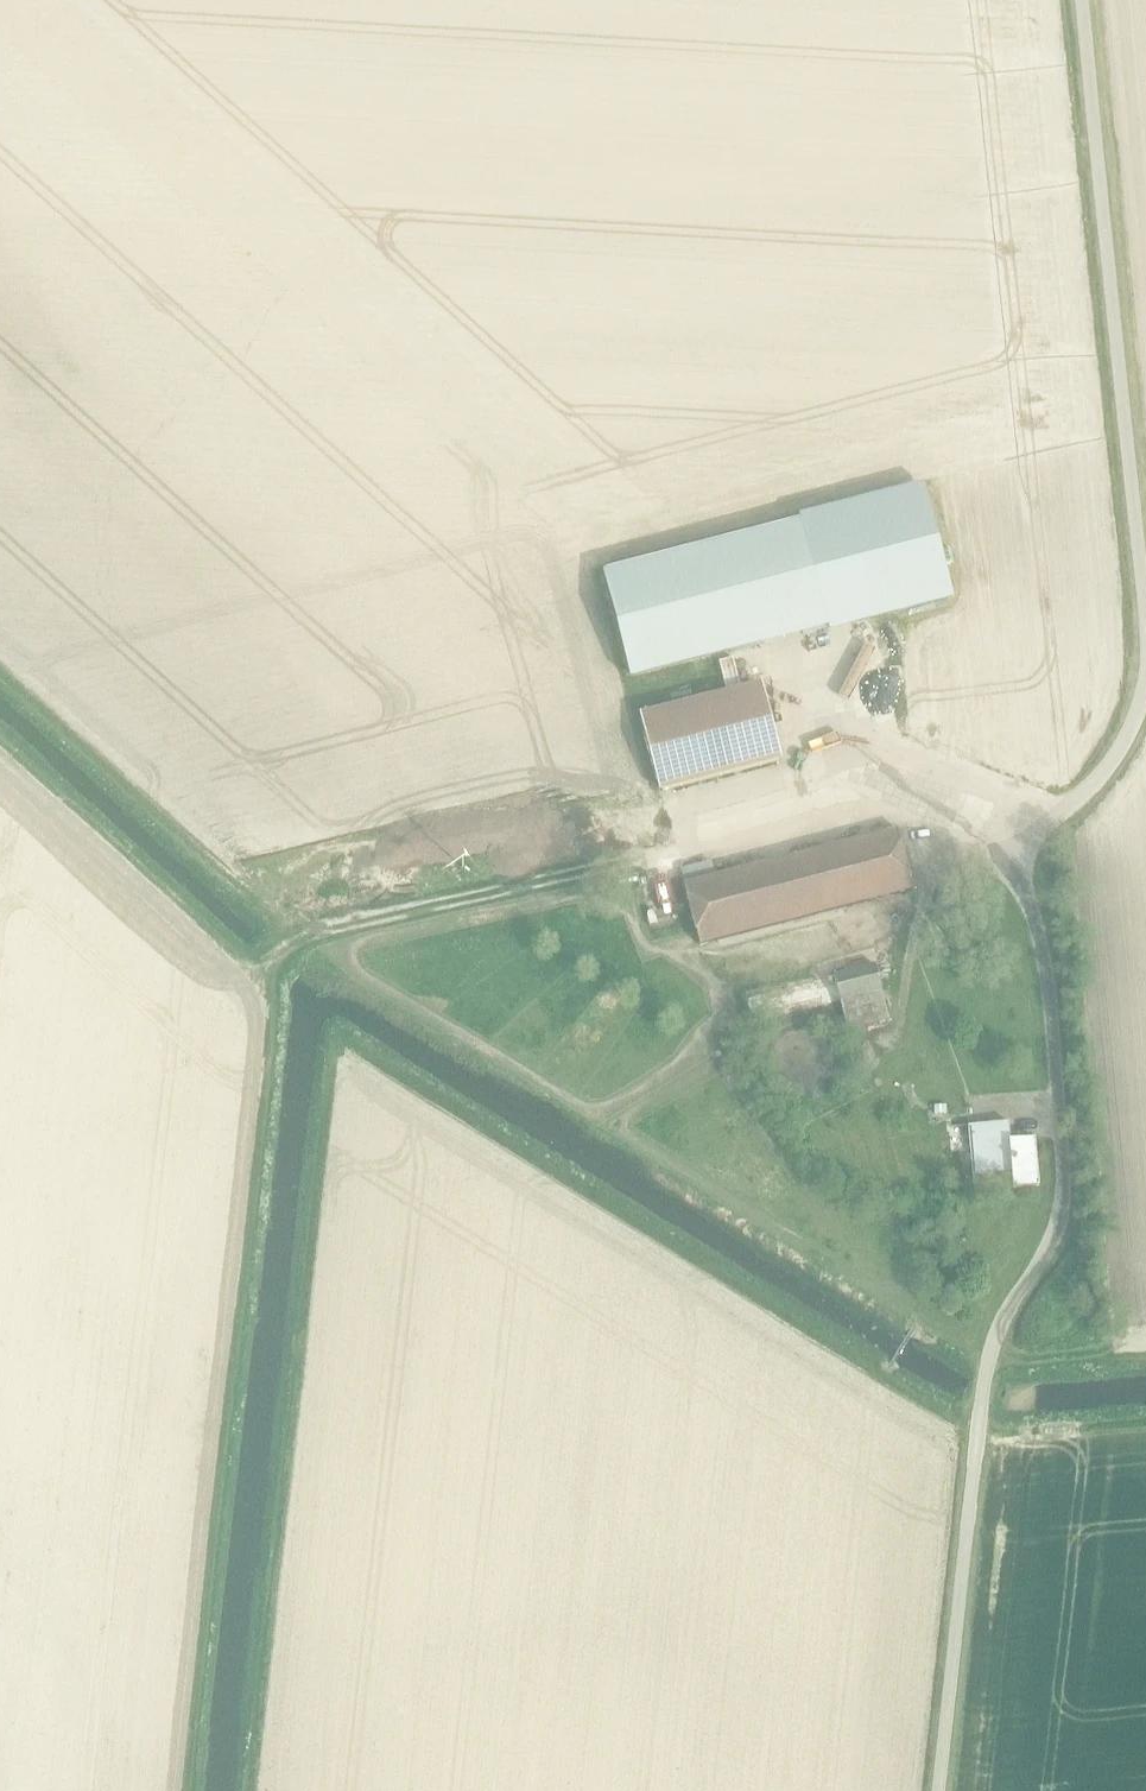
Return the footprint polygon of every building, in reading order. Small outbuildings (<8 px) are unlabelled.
[(925,489),(801,521),(829,627),(952,595),(925,489)] [(602,574),(630,679),(829,627),(801,521),(602,574)] [(643,708),(664,786),(780,754),(759,677),(643,708)] [(923,840),(939,837),(936,821),(920,823),(923,840)] [(687,879),(704,942),(917,885),(900,822),(687,879)] [(850,1032),(889,1021),(878,978),(891,975),(887,959),(749,997),(756,1026),(841,1002),(850,1032)] [(1038,1137),(1010,1139),(1009,1122),(970,1124),(973,1172),(1012,1169),(1013,1184),(1040,1182),(1038,1137)]
